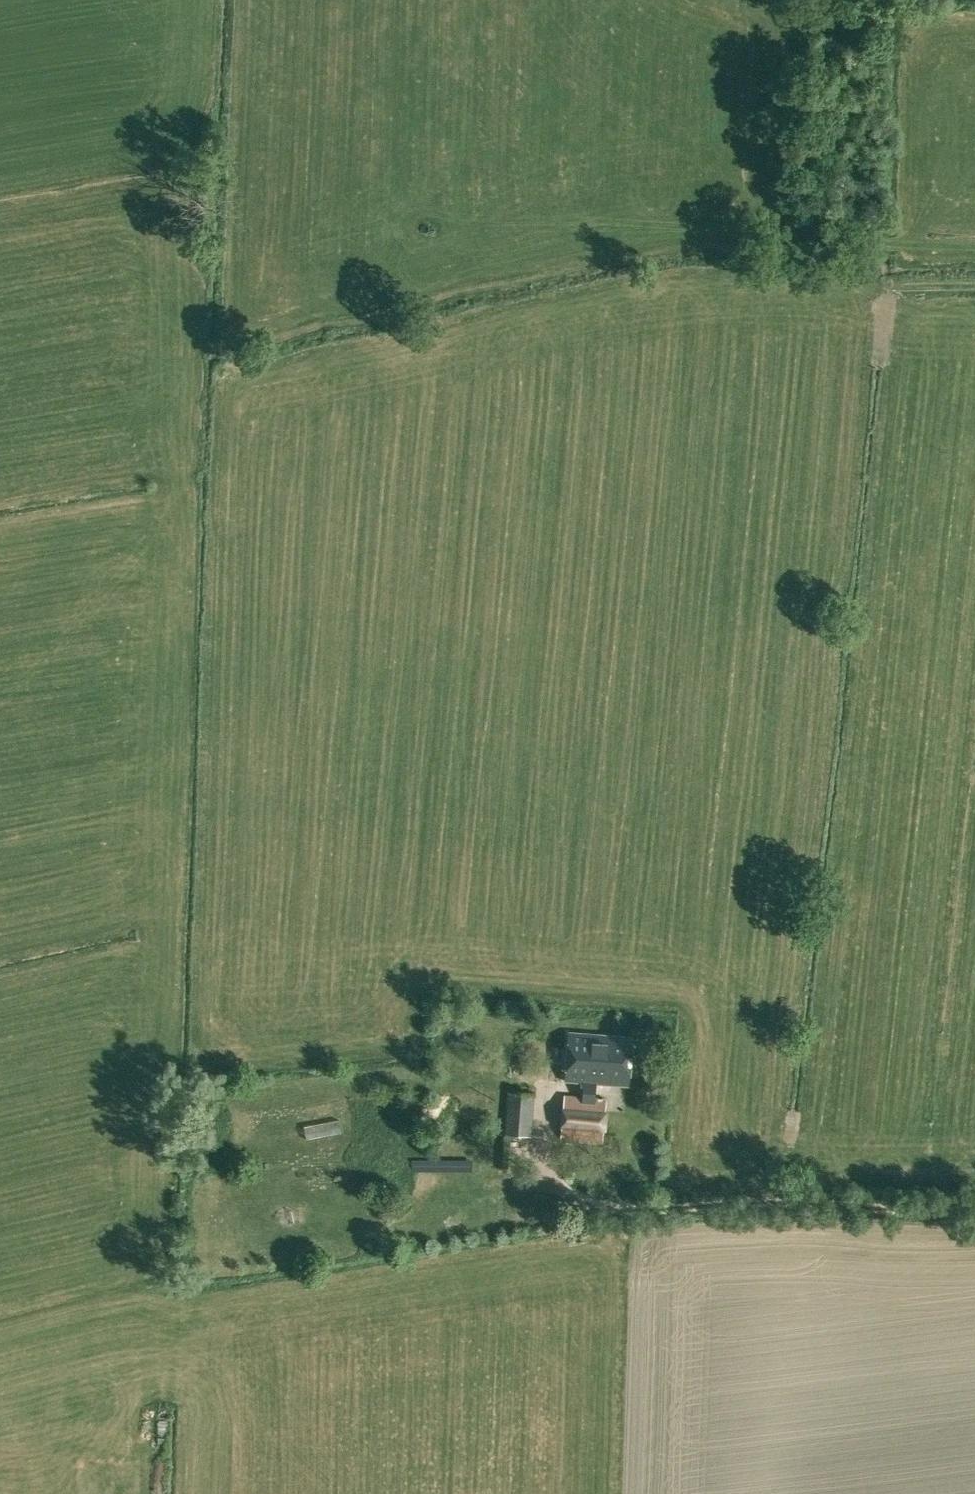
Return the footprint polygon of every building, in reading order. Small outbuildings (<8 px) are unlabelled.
[(588,1082),(587,1097),(594,1098),(595,1082),(628,1085),(632,1037),(570,1032),(565,1080),(588,1082)] [(505,1133),(531,1135),(534,1094),(509,1092),(505,1133)] [(587,1097),(564,1095),(561,1137),(603,1141),(606,1099),(594,1098),(587,1097)]
